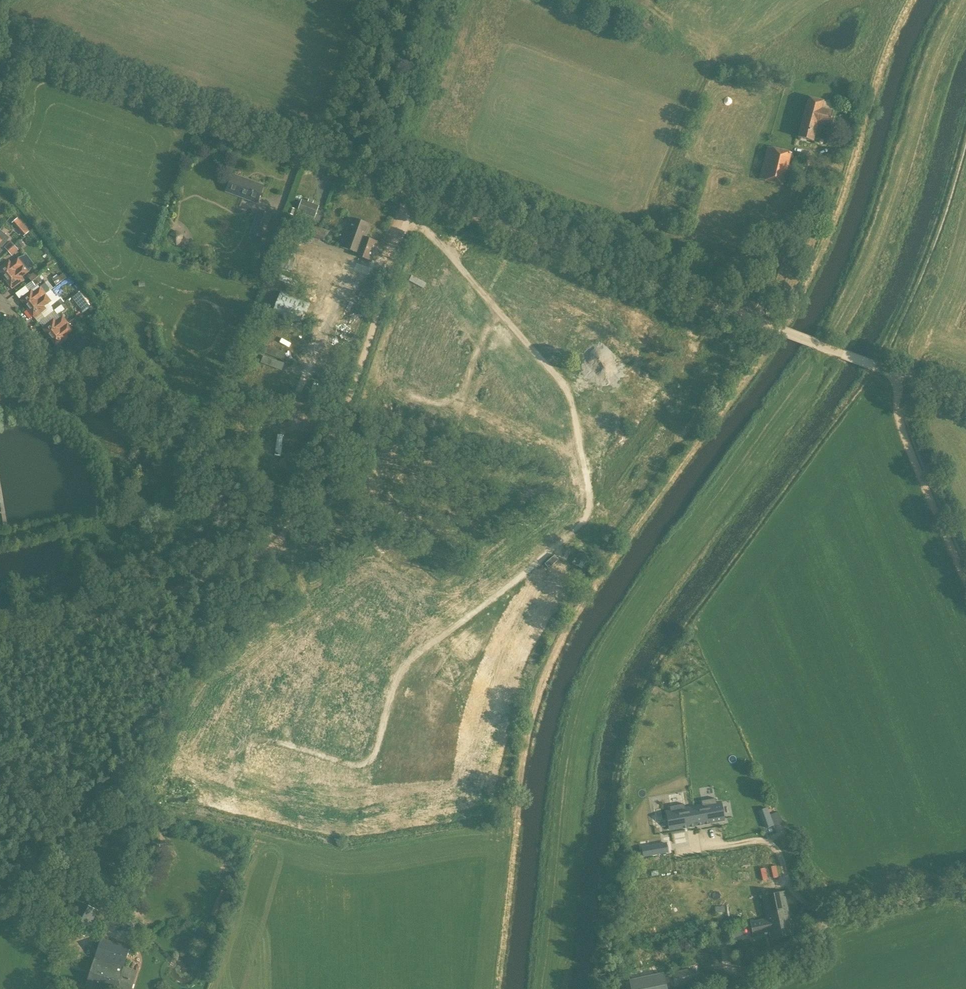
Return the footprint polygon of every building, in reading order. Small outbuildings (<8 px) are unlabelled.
[(798,137),(801,138),(813,141),(817,124),(829,127),(832,112),(821,109),(823,101),(808,97),(798,137)] [(783,186),(792,153),(767,147),(759,179),(783,186)] [(257,203),(263,187),(232,175),(226,191),(257,203)] [(313,222),(313,221),(319,224),(323,212),(317,210),(319,206),(313,204),(313,201),(308,200),(308,202),(302,200),(296,216),(313,222)] [(296,210),(291,208),(288,214),(294,216),(296,210)] [(263,239),(272,215),(258,209),(249,234),(263,239)] [(371,261),(377,246),(373,245),(374,241),(366,238),(370,225),(351,218),(346,231),(345,231),(339,247),(360,254),(359,257),(371,261)] [(324,241),(327,231),(310,225),(306,235),(324,241)] [(0,230),(0,249),(10,238),(0,230)] [(147,249),(152,235),(145,232),(140,246),(147,249)] [(4,247),(8,251),(15,245),(11,241),(4,247)] [(18,249),(15,245),(8,251),(12,255),(18,249)] [(498,253),(491,273),(499,275),(505,255),(498,253)] [(28,272),(18,258),(11,263),(9,260),(0,267),(0,273),(12,289),(24,280),(22,277),(28,272)] [(28,277),(32,282),(39,276),(35,272),(28,277)] [(431,280),(418,275),(415,284),(428,288),(431,280)] [(42,281),(39,276),(32,282),(35,286),(42,281)] [(358,277),(356,282),(370,288),(373,283),(358,277)] [(46,294),(51,291),(46,284),(41,288),(40,287),(33,292),(31,290),(19,299),(27,308),(46,294)] [(308,303),(280,291),(272,312),(300,323),(308,303)] [(81,292),(74,298),(83,311),(91,305),(81,292)] [(51,301),(46,294),(27,308),(34,318),(46,309),(44,307),(51,301)] [(443,307),(449,310),(452,303),(446,300),(443,307)] [(57,301),(51,306),(58,315),(64,310),(57,301)] [(450,309),(461,315),(464,309),(453,303),(450,309)] [(444,313),(440,324),(453,329),(457,317),(444,313)] [(42,328),(49,338),(68,323),(63,316),(58,320),(56,317),(42,328)] [(604,333),(607,326),(588,319),(586,325),(604,333)] [(473,330),(474,327),(459,322),(456,333),(477,340),(479,332),(473,330)] [(73,330),(68,323),(49,338),(57,347),(72,336),(70,333),(73,330)] [(469,353),(471,347),(467,345),(468,341),(456,336),(452,346),(469,353)] [(609,338),(608,348),(617,350),(619,340),(609,338)] [(615,368),(616,358),(603,357),(602,368),(615,368)] [(696,402),(693,403),(695,412),(707,408),(701,390),(693,393),(696,402)] [(661,461),(674,453),(666,441),(654,448),(661,461)] [(585,569),(592,556),(583,551),(575,563),(585,569)] [(402,578),(414,564),(406,557),(394,571),(402,578)] [(355,621),(366,626),(371,617),(359,612),(355,621)] [(341,634),(337,640),(343,644),(347,637),(341,634)] [(338,700),(345,703),(347,697),(341,694),(338,700)] [(503,706),(515,706),(515,697),(503,697),(503,706)] [(219,724),(233,738),(238,732),(232,727),(234,725),(225,717),(219,724)] [(693,807),(696,825),(706,823),(723,820),(720,802),(716,803),(715,798),(701,801),(702,805),(693,807)] [(178,811),(185,812),(187,804),(181,803),(178,811)] [(696,825),(693,807),(685,808),(684,804),(669,807),(670,811),(666,812),(669,830),(670,830),(670,829),(687,826),(687,827),(696,825)] [(197,818),(199,808),(191,806),(189,816),(197,818)] [(405,825),(415,824),(414,814),(404,816),(405,825)] [(763,823),(771,820),(769,814),(761,817),(763,823)] [(400,826),(400,815),(387,816),(387,826),(400,826)] [(666,843),(642,848),(644,856),(667,852),(666,843)] [(772,939),(792,935),(788,916),(788,913),(783,892),(762,897),(766,918),(761,919),(761,920),(750,922),(753,934),(770,931),(772,939)] [(219,896),(212,914),(220,917),(227,899),(219,896)] [(84,937),(98,910),(71,898),(58,925),(84,937)] [(137,971),(123,967),(129,947),(101,938),(94,958),(95,958),(86,985),(98,988),(131,988),(137,971)] [(675,986),(695,982),(692,969),(672,973),(675,986)] [(672,973),(631,980),(633,988),(665,988),(675,986),(672,973)]
